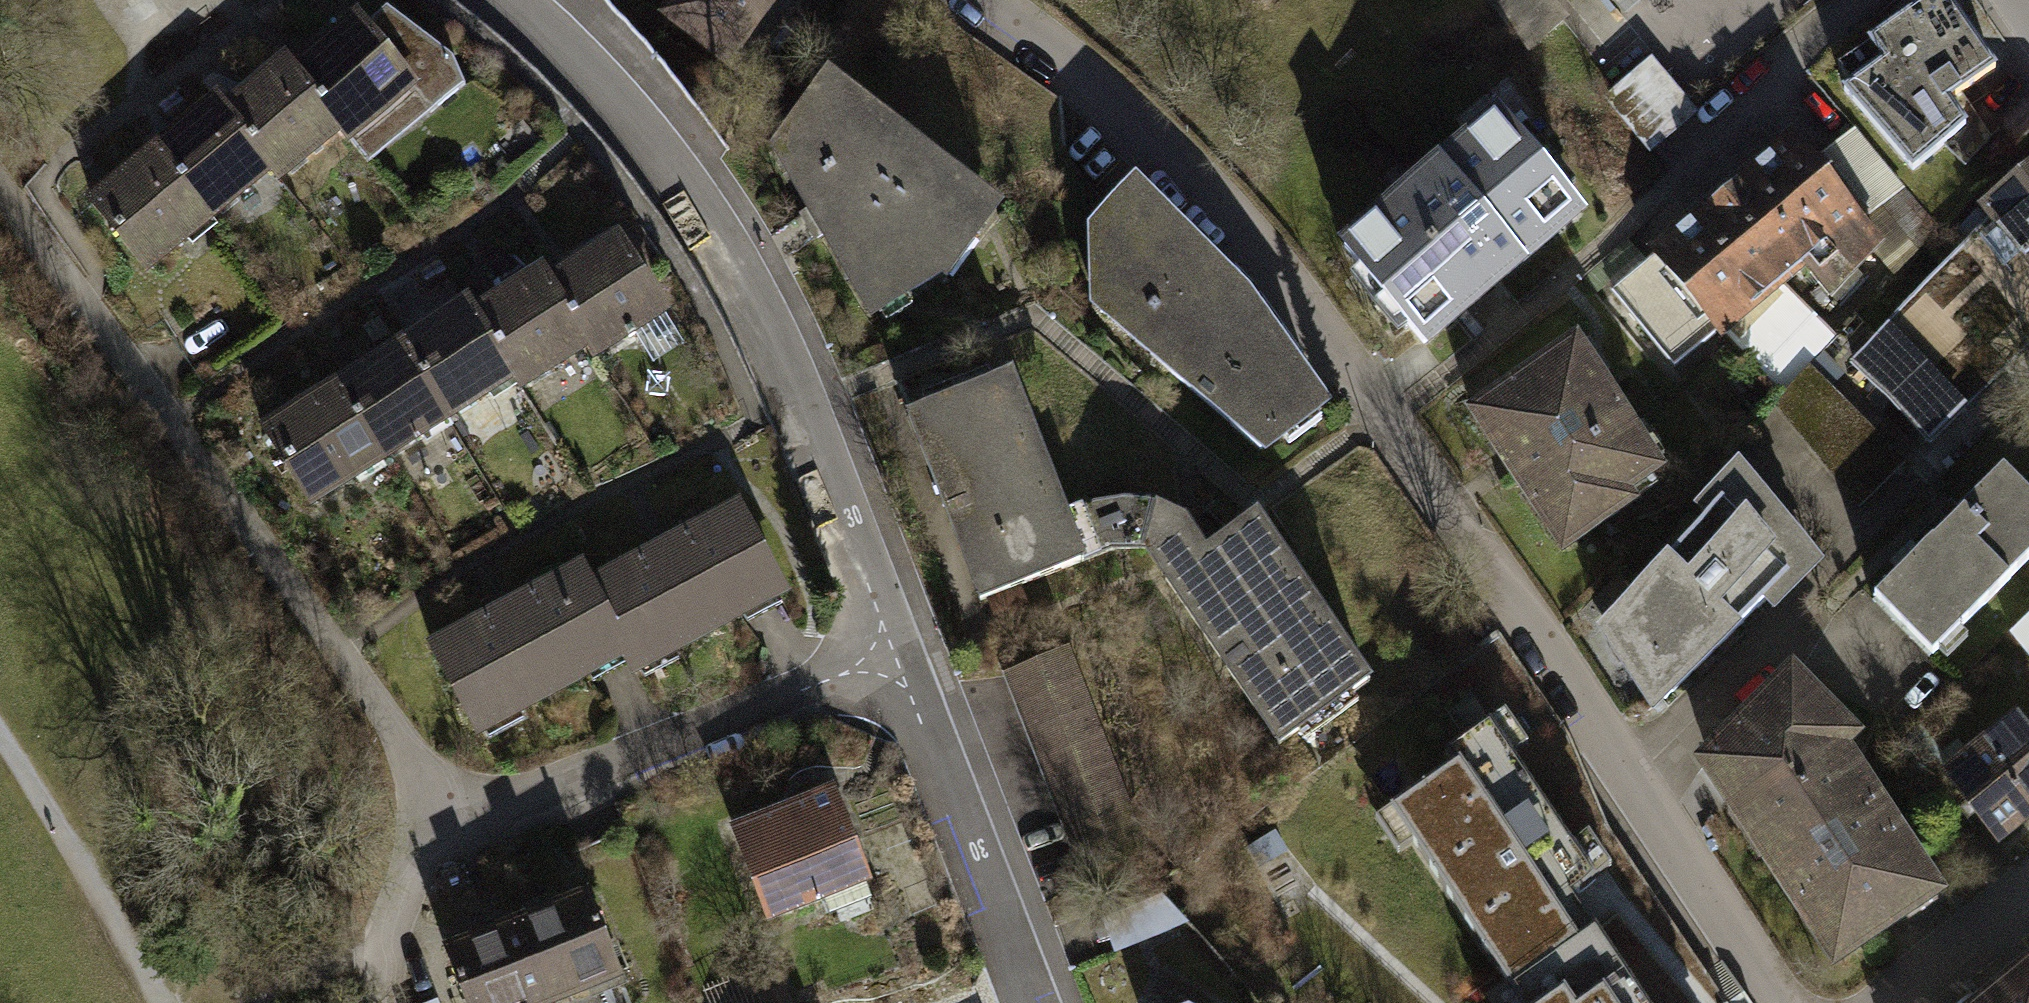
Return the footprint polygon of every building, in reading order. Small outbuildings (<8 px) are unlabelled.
[(660,16),(750,79),(806,0),(672,0),(660,16)] [(1884,64),(1844,91),(1913,170),(1967,125),(1952,102),(1993,68),(1946,0),(1931,0),(1868,42),(1884,64)] [(354,13),(292,66),(346,128),(375,161),(463,85),(443,49),(390,7),(367,28),(354,13)] [(283,55),(221,108),(275,171),(284,181),(346,128),(292,66),(283,55)] [(1650,65),(1610,98),(1649,145),(1690,111),(1650,65)] [(775,151),(871,318),(881,312),(891,327),(915,312),(905,296),(945,271),(952,277),(978,245),(971,239),(994,209),(866,111),(869,105),(830,75),(775,151)] [(212,98),(150,151),(213,224),(275,171),(221,108),(212,98)] [(1345,244),(1427,343),(1583,214),(1502,115),(1345,244)] [(1902,188),(1855,132),(1814,164),(1793,138),(1654,254),(1656,256),(1613,292),(1678,367),(1721,328),(1783,393),(1808,368),(1837,338),(1781,282),(1804,264),(1824,288),(1881,243),(1861,221),(1902,188)] [(150,151),(88,204),(152,277),(213,224),(150,151)] [(1991,223),(1855,364),(1931,440),(2028,343),(2028,171),(1981,209),(1991,223)] [(1151,356),(1262,449),(1281,436),(1286,442),(1318,419),(1314,413),(1323,406),(1239,295),(1133,190),(1114,210),(1095,229),(1099,297),(1158,348),(1151,356)] [(622,225),(552,269),(596,339),(603,350),(632,331),(651,362),(692,336),(622,225)] [(545,258),(475,303),(520,374),(526,383),(596,339),(552,269),(545,258)] [(469,294),(399,338),(450,419),(520,374),(475,303),(469,294)] [(1577,335),(1468,412),(1570,556),(1637,508),(1629,496),(1670,467),(1577,335)] [(399,338),(328,382),(379,463),(450,419),(399,338)] [(1774,402),(1859,504),(1903,462),(1808,368),(1783,393),(1774,402)] [(1009,374),(907,414),(983,604),(1122,547),(1135,547),(1150,499),(1126,496),(1102,497),(1063,512),(1009,374)] [(328,382),(258,427),(309,507),(379,463),(328,382)] [(2028,562),(2028,497),(2008,475),(1879,600),(1932,655),(2028,562)] [(1746,479),(1612,622),(1623,639),(1612,649),(1631,677),(1642,669),(1662,701),(1809,556),(1746,479)] [(748,497),(592,579),(633,657),(641,672),(797,590),(748,497)] [(1143,550),(1281,751),(1302,737),(1308,746),(1365,706),(1359,698),(1373,688),(1257,520),(1207,554),(1185,522),(1170,510),(1150,499),(1135,547),(1143,550)] [(584,565),(428,647),(477,740),(633,657),(592,579),(584,565)] [(2013,637),(2028,654),(2028,622),(2013,637)] [(1150,860),(1071,653),(1003,678),(1082,886),(1150,860)] [(1710,762),(1757,830),(1842,750),(1855,738),(1791,675),(1710,762)] [(2000,843),(2028,820),(2028,722),(2020,711),(1943,772),(2000,843)] [(1388,809),(1518,1002),(1646,1002),(1576,899),(1594,887),(1487,727),(1445,754),(1453,766),(1388,809)] [(1842,750),(1757,830),(1835,962),(1938,895),(1842,750)] [(798,806),(736,829),(770,919),(867,882),(839,807),(804,821),(798,806)] [(517,923),(549,1002),(570,1002),(624,982),(589,895),(517,923)] [(1103,921),(1115,955),(1190,926),(1166,897),(1103,921)] [(445,951),(466,1002),(549,1002),(517,923),(445,951)] [(1983,1002),(2028,1002),(2028,964),(1983,1002)]
